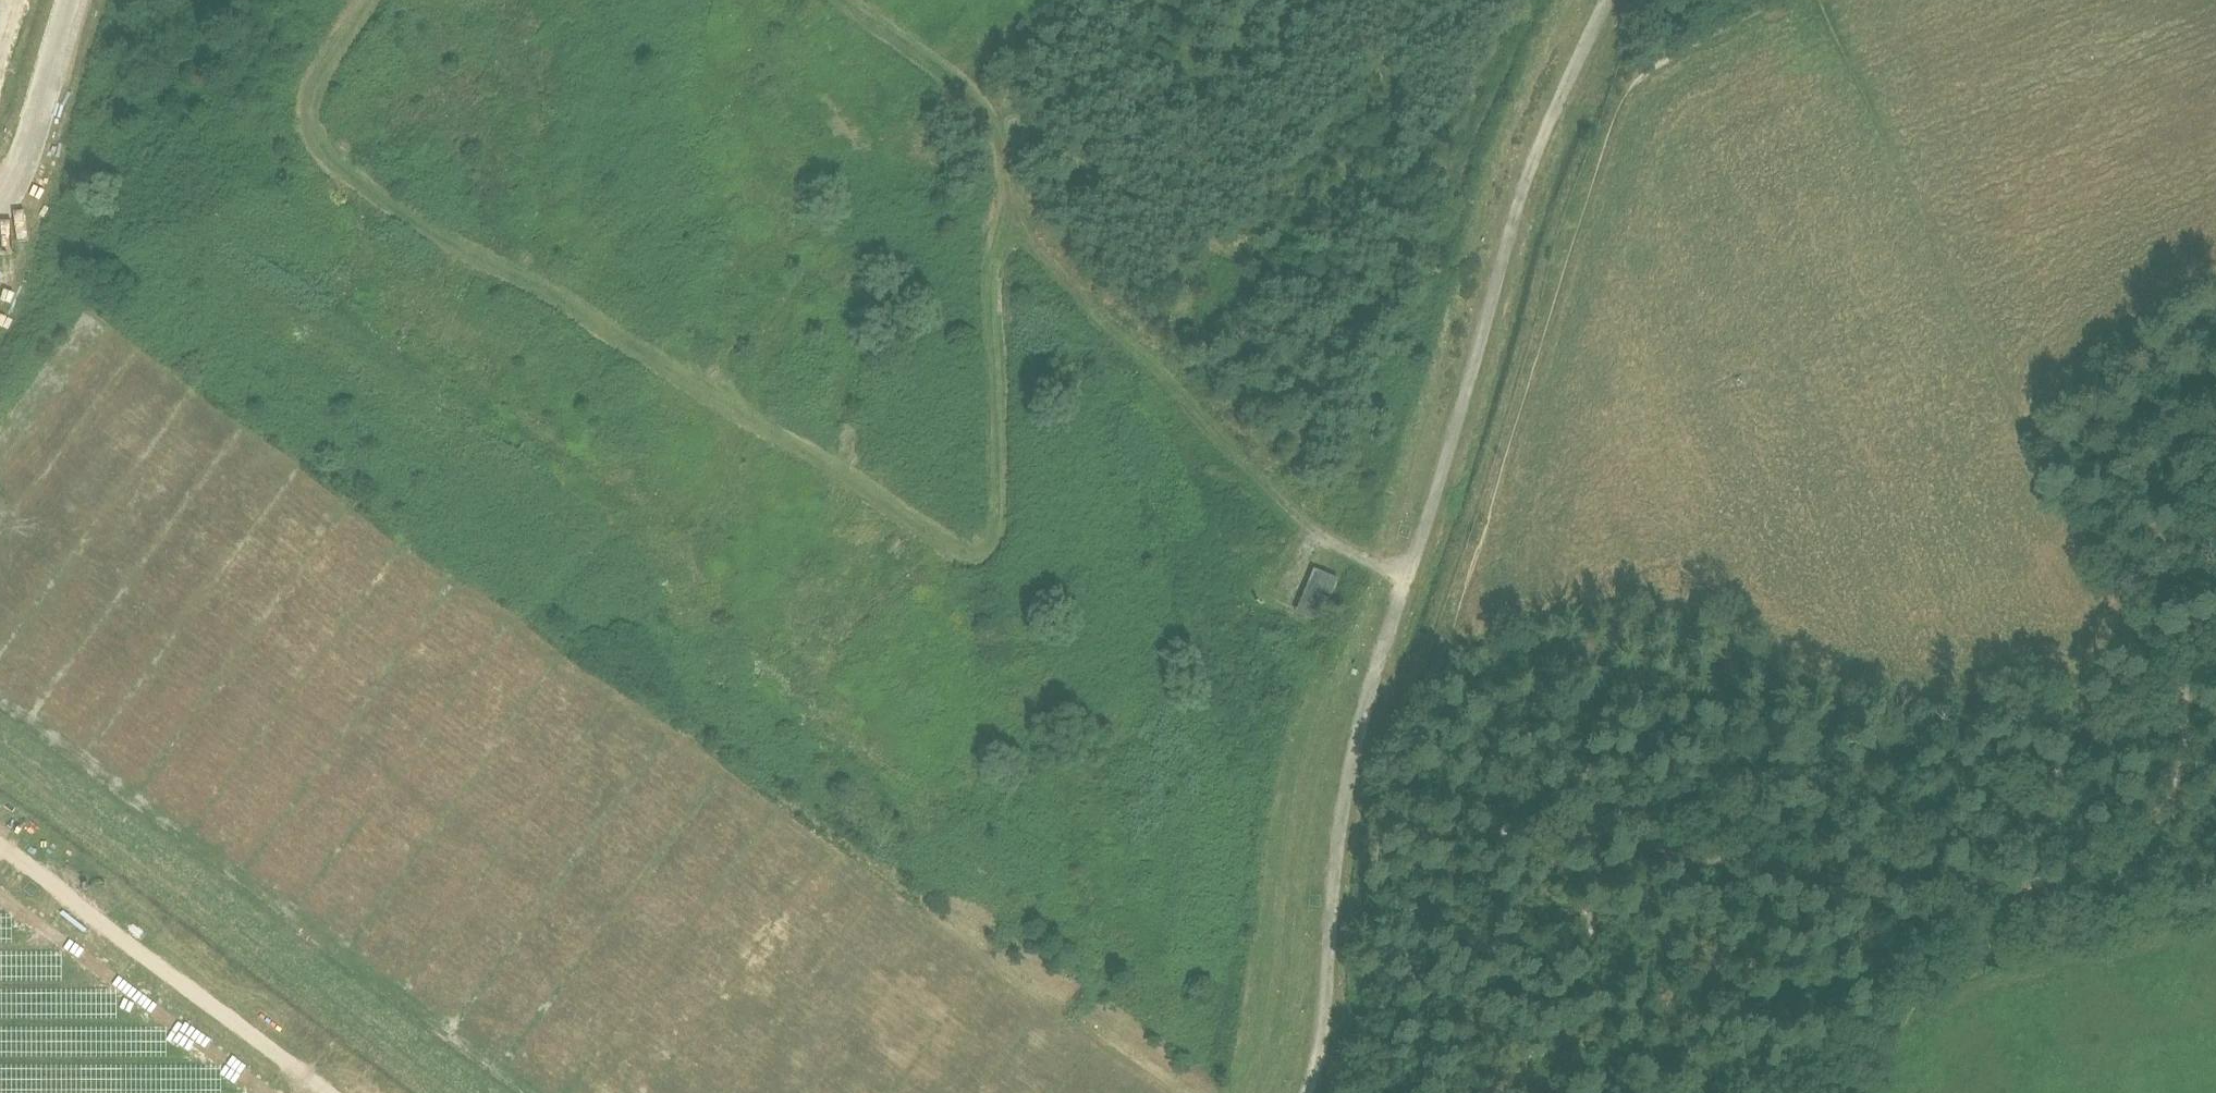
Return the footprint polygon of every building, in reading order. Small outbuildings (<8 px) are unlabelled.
[(1319,565),(1296,612),(1318,623),(1341,576),(1319,565)]
